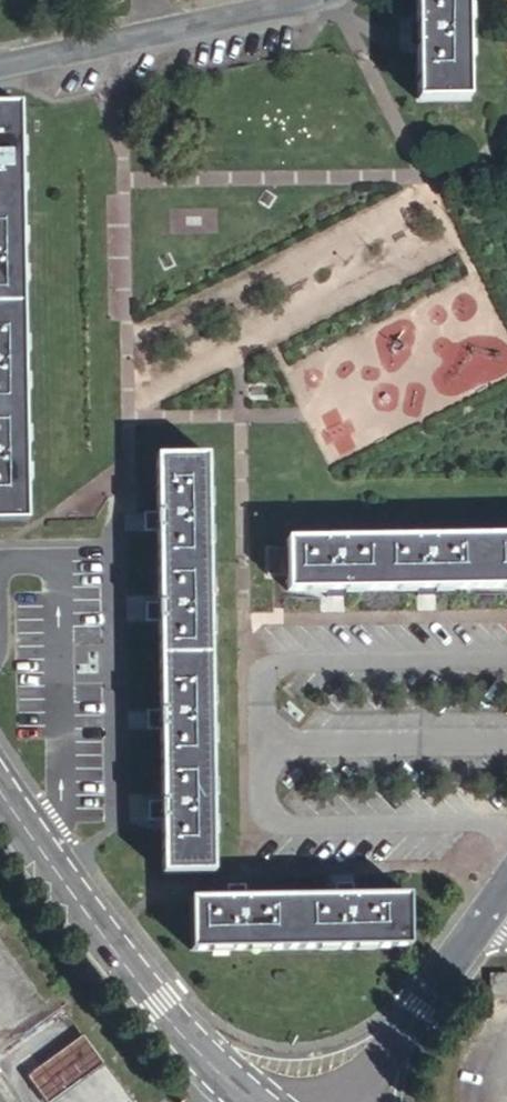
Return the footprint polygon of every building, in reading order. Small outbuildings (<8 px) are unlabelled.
[(413,35),(406,35),(406,51),(414,51),(415,107),(466,106),(464,0),(413,0),(413,35)] [(0,113),(0,530),(23,529),(16,113),(0,113)] [(208,455),(157,456),(158,512),(151,512),(151,528),(158,528),(160,602),(152,602),(153,619),(160,619),(161,710),(154,710),(154,727),(162,727),(163,801),(156,801),(156,818),(163,817),(164,873),(216,872),(208,455)] [(291,589),(330,589),(330,596),(346,596),(346,588),(420,587),(420,595),(437,594),(437,587),(506,586),(506,534),(290,538),(290,547),(291,547),(292,574),(291,574),(291,589)] [(266,575),(280,576),(281,550),(267,550),(266,575)] [(229,898),(190,899),(191,950),(410,946),(409,895),(353,896),(353,889),(336,889),(336,896),(296,897),(296,890),(285,890),(286,897),(246,898),(245,890),(229,891),(229,898)] [(489,974),(490,995),(506,994),(506,974),(489,974)] [(28,1078),(45,1101),(60,1101),(109,1067),(87,1036),(28,1078)]
